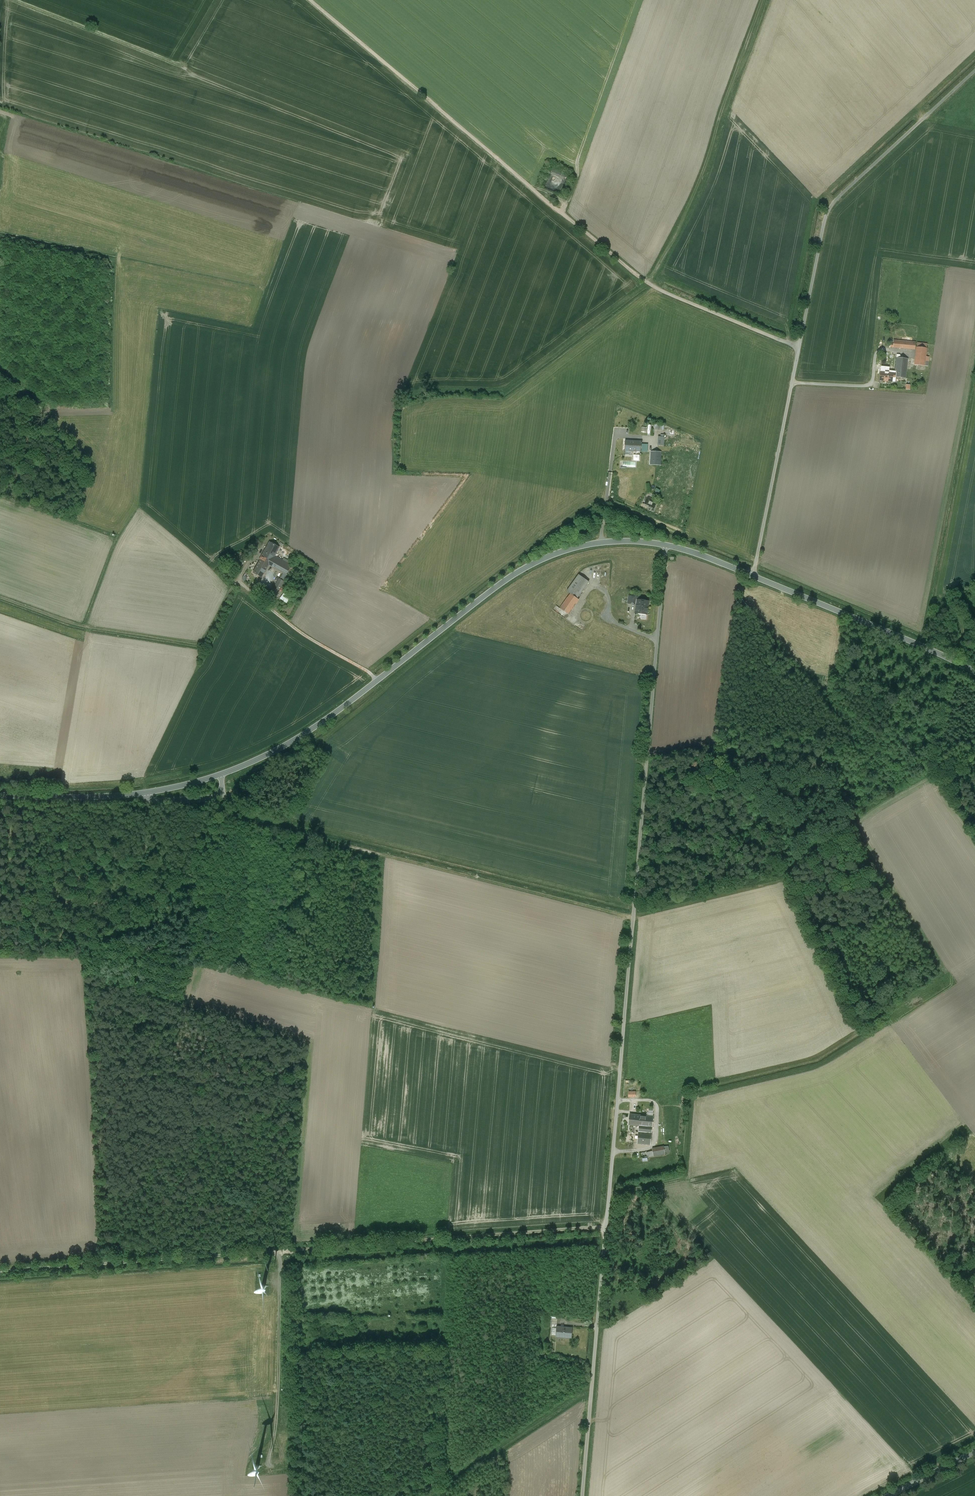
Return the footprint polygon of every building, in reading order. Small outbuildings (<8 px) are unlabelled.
[(916,342),(894,340),(893,344),(893,347),(915,349),(916,342)] [(927,348),(917,347),(914,365),(924,366),(925,359),(926,356),(927,348)] [(900,358),(897,358),(895,374),(893,373),(892,377),(896,377),(905,378),(908,359),(900,358)] [(886,372),(881,372),(880,381),(892,382),(892,377),(893,373),(886,372)] [(641,442),(625,441),(625,440),(624,451),(625,451),(625,450),(641,451),(641,452),(641,441),(641,442)] [(661,452),(651,451),(650,465),(660,465),(661,452)] [(646,499),(642,507),(652,511),(654,506),(648,503),(650,500),(646,499)] [(267,546),(259,560),(260,560),(269,565),(274,556),(276,552),(267,546)] [(291,565),(274,556),(269,565),(276,569),(283,573),(286,574),(291,565)] [(269,565),(260,560),(253,572),(261,577),(268,566),(268,565),(269,565)] [(239,571),(232,564),(230,566),(237,573),(239,571)] [(579,575),(567,591),(571,594),(577,598),(589,582),(579,575)] [(279,579),(274,587),(278,590),(283,581),(280,579),(279,579)] [(276,596),(263,586),(258,592),(272,602),(276,596)] [(288,598),(283,594),(279,598),(286,603),(289,599),(288,598)] [(571,594),(560,608),(568,614),(579,599),(577,598),(571,594)] [(638,597),(629,596),(628,603),(636,605),(637,600),(638,597)] [(637,600),(636,605),(635,613),(638,613),(639,614),(641,615),(642,614),(647,614),(648,601),(637,600)] [(653,1117),(629,1114),(628,1124),(639,1125),(637,1143),(647,1144),(650,1145),(653,1117)] [(662,1146),(652,1148),(653,1156),(665,1153),(663,1146),(662,1146)] [(572,1328),(557,1326),(557,1328),(556,1335),(556,1336),(571,1338),(572,1328)]
